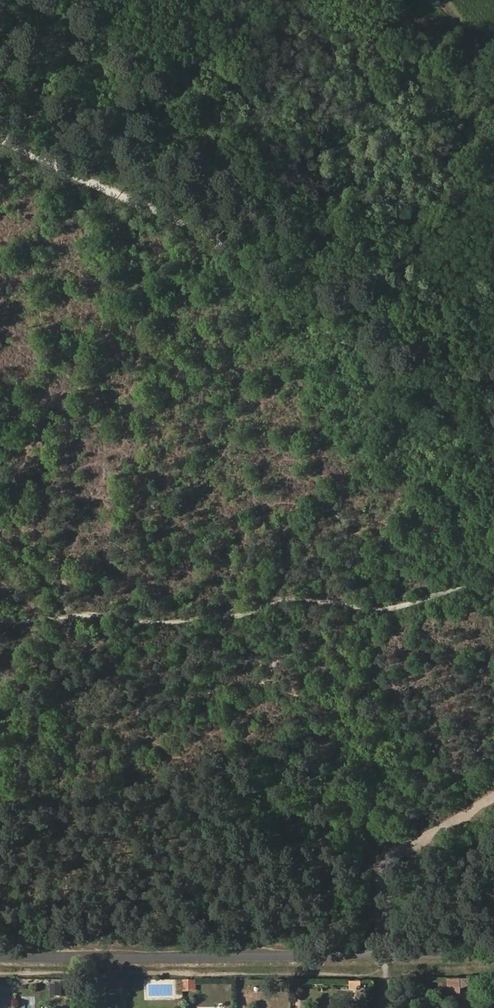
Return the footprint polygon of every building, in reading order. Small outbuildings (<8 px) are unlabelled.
[(13,641),(0,640),(0,655),(12,656),(13,641)] [(465,988),(465,977),(448,977),(448,988),(465,988)] [(182,992),(195,992),(195,980),(182,980),(182,992)] [(61,985),(51,985),(50,996),(61,996),(61,985)]
